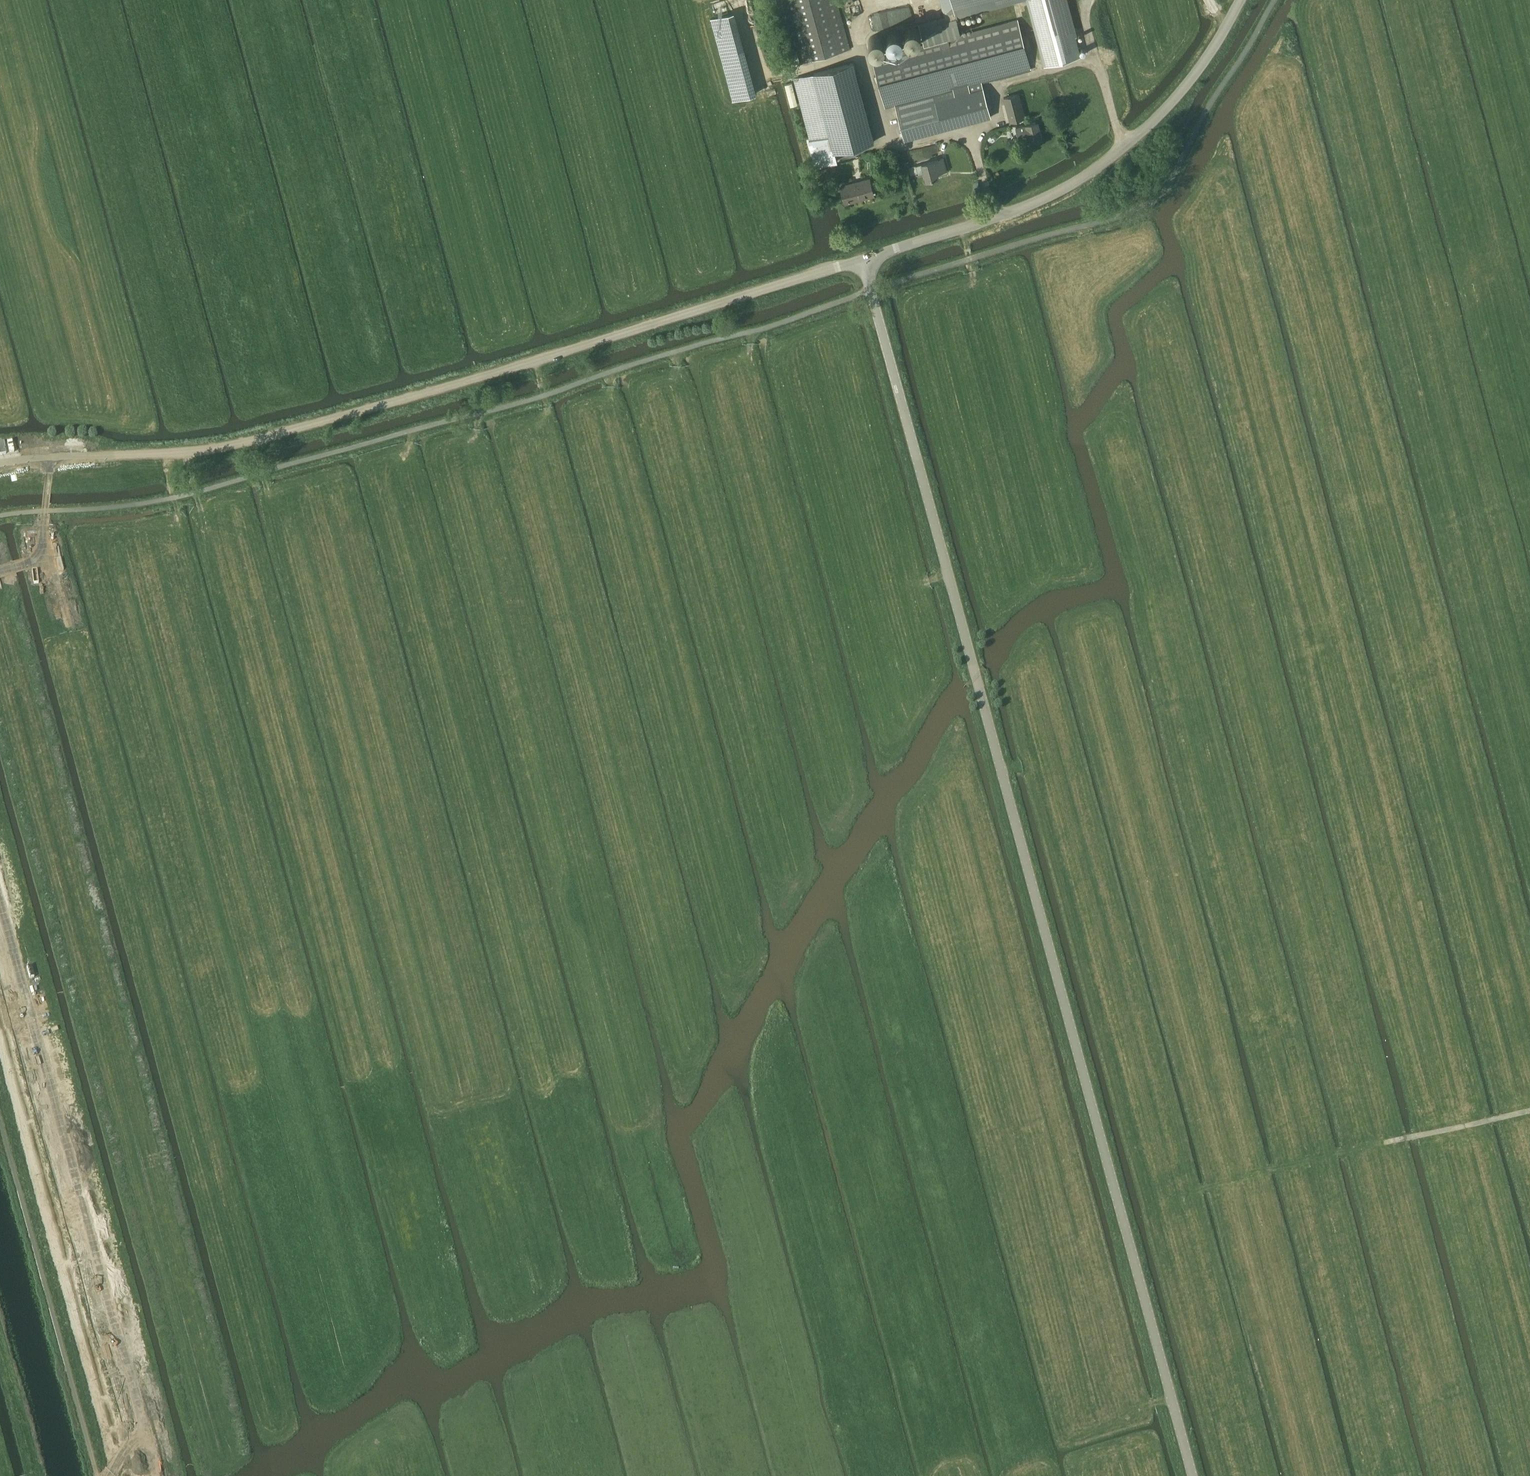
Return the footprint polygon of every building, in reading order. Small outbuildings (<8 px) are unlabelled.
[(801,64),(810,61),(850,50),(837,0),(783,0),(801,64)] [(1018,0),(952,0),(957,16),(1018,0)] [(1046,65),(1080,56),(1065,0),(1029,0),(1046,65)] [(885,109),(895,106),(895,105),(981,81),(982,82),(1031,69),(1018,20),(961,34),(956,17),(946,20),(945,15),(919,23),(924,44),(871,58),(885,109)] [(853,64),(794,80),(811,142),(809,143),(816,167),(837,162),(834,153),(873,142),(853,64)] [(991,117),(982,82),(981,81),(895,105),(895,106),(904,141),(991,117)] [(1017,94),(1004,98),(1009,119),(1010,122),(1024,119),(1017,94)] [(1029,142),(1042,139),(1037,122),(1015,128),(1019,140),(1028,138),(1029,142)] [(937,174),(946,171),(943,159),(921,165),(925,182),(938,178),(937,174)] [(829,168),(819,170),(821,178),(831,176),(829,168)] [(850,203),(873,196),(869,179),(841,187),(843,195),(847,194),(850,203)]
